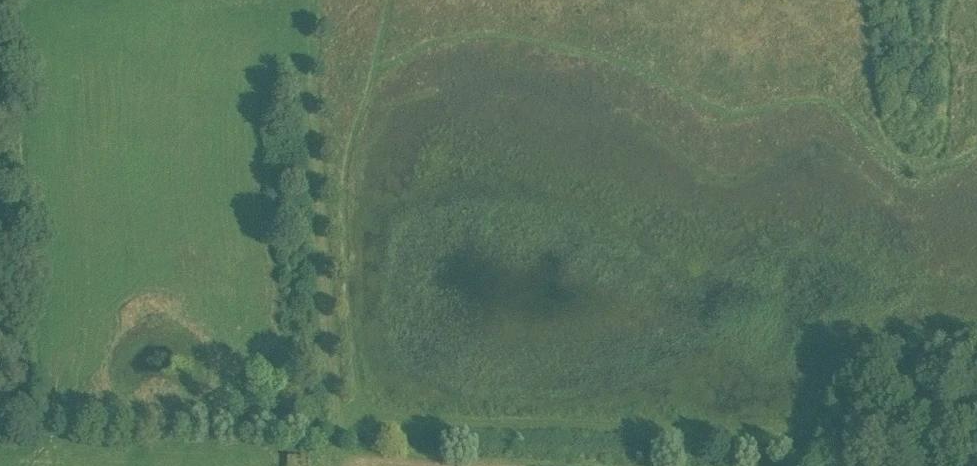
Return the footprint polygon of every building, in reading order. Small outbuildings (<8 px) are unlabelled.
[(309,459),(287,457),(287,465),(309,465),(309,459)]
